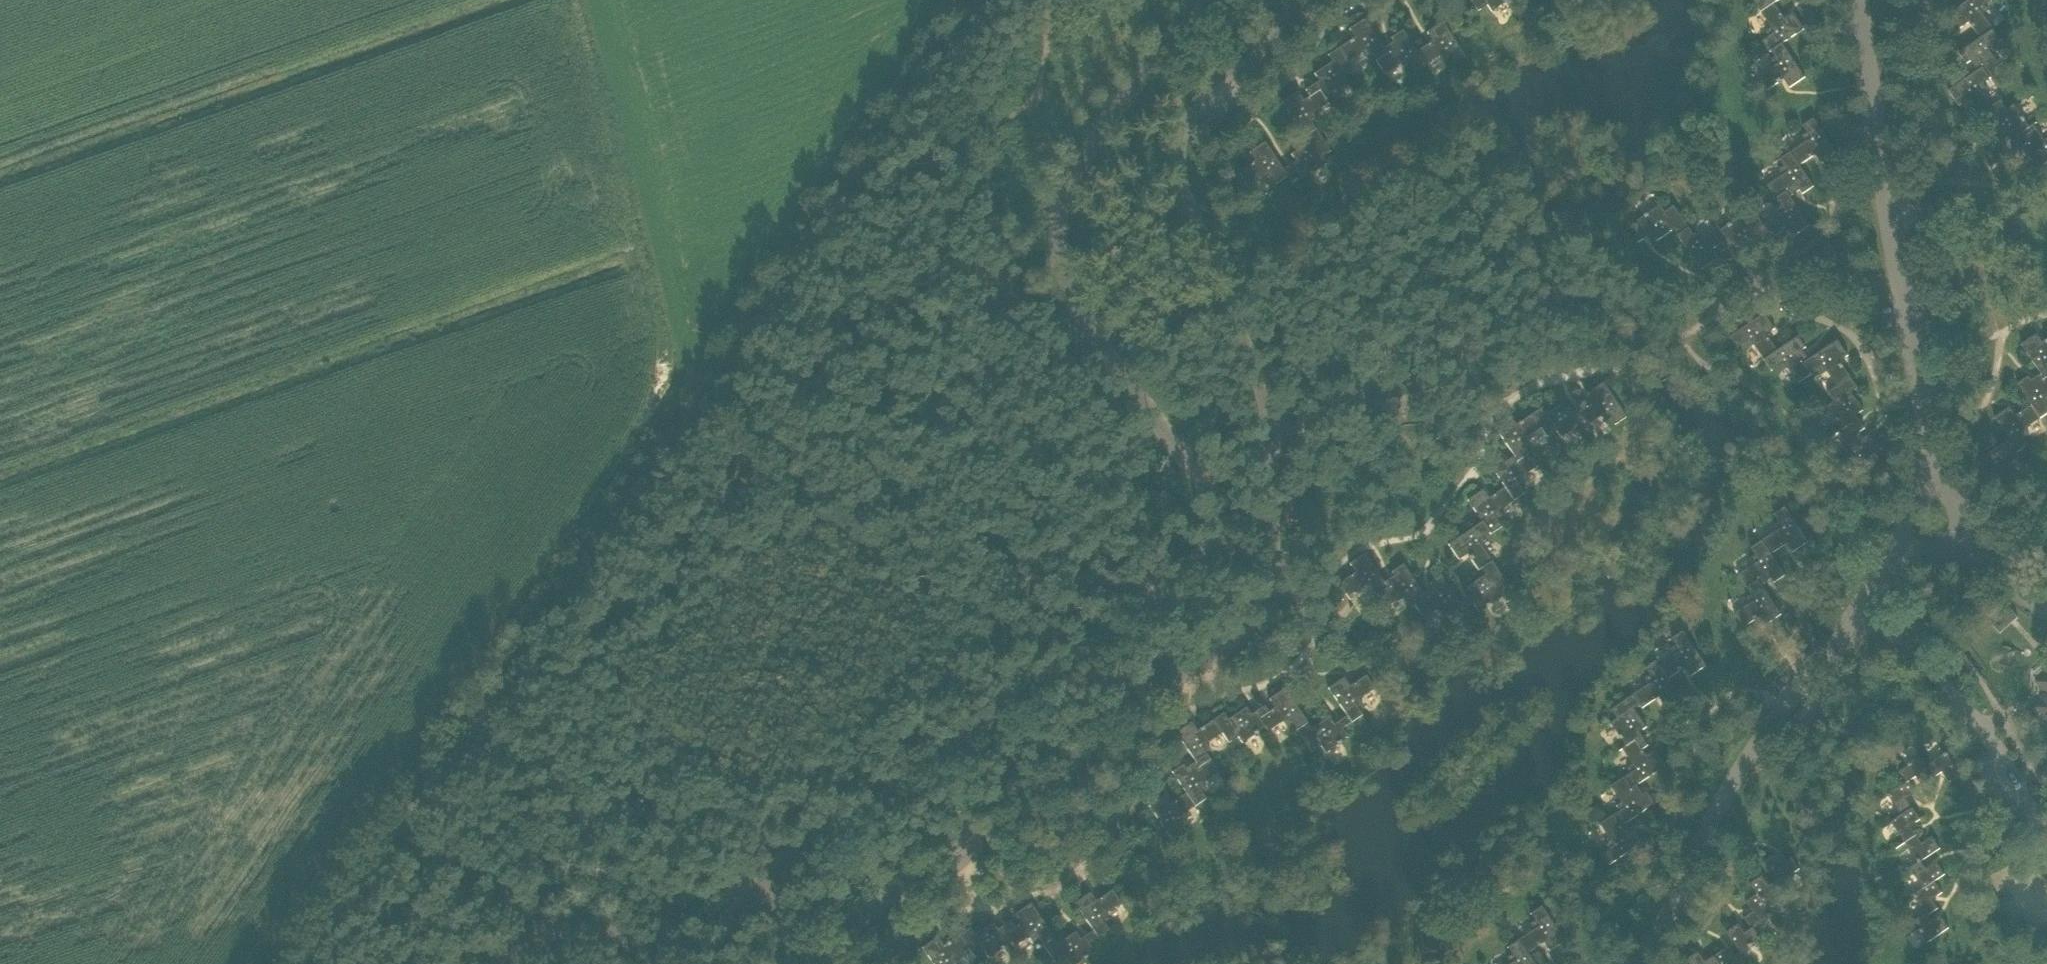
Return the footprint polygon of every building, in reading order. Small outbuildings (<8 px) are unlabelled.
[(1475,12),(1485,5),(1490,11),(1507,0),(1467,0),(1475,12)] [(1760,14),(1775,3),(1780,0),(1756,0),(1752,3),(1760,14)] [(1980,38),(1992,30),(1978,11),(1971,0),(1969,0),(1950,13),(1961,29),(1969,23),(1980,38)] [(1978,11),(1991,2),(1989,0),(1971,0),(1978,11)] [(1771,52),(1783,44),(1805,29),(1794,13),(1785,19),(1775,3),(1760,14),(1773,33),(1762,40),(1771,52)] [(1353,38),(1337,48),(1346,62),(1367,49),(1374,59),(1385,52),(1383,48),(1364,19),(1348,29),(1353,38)] [(1431,41),(1415,52),(1424,66),(1444,53),(1452,65),(1463,57),(1441,22),(1425,32),(1431,41)] [(1967,64),(1971,61),(1974,59),(1988,80),(2003,70),(1989,49),(2000,41),(1992,30),(1980,38),(1959,53),(1967,64)] [(1393,42),(1383,48),(1385,52),(1374,59),(1383,74),(1404,61),(1413,73),(1424,66),(1415,52),(1401,31),(1390,38),(1393,42)] [(1783,44),(1771,52),(1778,63),(1758,77),(1767,91),(1784,79),(1790,88),(1806,77),(1783,44)] [(1304,90),(1309,97),(1319,90),(1325,99),(1347,84),(1343,77),(1352,71),(1346,62),(1337,48),(1327,55),(1331,62),(1313,73),(1318,81),(1304,90)] [(1968,101),(1979,116),(1991,107),(1978,88),(1988,80),(1974,59),(1971,61),(1978,71),(1949,91),(1959,106),(1968,101)] [(1304,137),(1308,143),(1319,135),(1307,117),(1328,104),(1325,99),(1319,90),(1309,97),(1302,101),(1297,92),(1280,102),(1303,137),(1304,137)] [(2029,128),(2014,105),(2008,109),(2001,100),(1991,107),(1979,116),(1986,127),(1993,122),(2005,140),(2012,135),(2017,142),(2016,148),(2015,149),(2017,151),(2027,144),(2020,134),(2029,128)] [(1810,139),(1790,152),(1800,166),(1815,155),(1821,163),(1837,153),(1814,118),(1802,126),(1810,139)] [(2027,144),(2032,150),(2023,156),(2034,172),(2046,162),(2046,158),(2043,151),(2046,148),(2046,146),(2033,125),(2029,128),(2020,134),(2027,144)] [(1295,161),(1282,170),(1286,177),(1296,171),(1301,179),(1324,164),(1320,158),(1329,152),(1319,135),(1308,143),(1290,154),(1295,161)] [(1286,177),(1282,170),(1264,142),(1248,153),(1253,161),(1237,172),(1246,186),(1264,174),(1272,186),(1286,177)] [(1766,187),(1777,202),(1789,194),(1791,197),(1800,190),(1803,194),(1814,186),(1800,166),(1790,152),(1778,160),(1787,173),(1766,187)] [(1783,212),(1766,223),(1776,236),(1789,228),(1794,236),(1810,226),(1791,197),(1789,194),(1777,202),(1783,212)] [(1674,229),(1681,241),(1692,233),(1673,205),(1664,211),(1660,205),(1636,221),(1643,230),(1634,236),(1638,243),(1652,234),(1657,241),(1674,229)] [(1743,215),(1721,230),(1727,240),(1717,246),(1721,253),(1735,244),(1740,251),(1758,239),(1762,245),(1776,236),(1766,223),(1763,225),(1757,215),(1747,222),(1743,215)] [(1692,233),(1681,241),(1701,270),(1717,259),(1711,251),(1717,246),(1727,240),(1721,230),(1718,226),(1697,240),(1692,233)] [(1750,340),(1764,360),(1778,351),(1767,335),(1775,329),(1765,313),(1730,337),(1738,348),(1750,340)] [(2031,381),(2034,385),(2046,376),(2046,340),(2042,343),(2037,334),(2021,345),(2040,375),(2031,381)] [(1798,385),(1813,374),(1798,353),(1802,350),(1806,348),(1799,336),(1778,351),(1764,360),(1771,371),(1783,363),(1798,385)] [(1823,367),(1836,387),(1850,378),(1839,362),(1849,356),(1838,340),(1809,360),(1802,350),(1798,353),(1813,374),(1823,367)] [(2030,405),(2040,419),(2046,415),(2046,406),(2043,399),(2046,396),(2046,376),(2034,385),(2031,381),(2028,377),(2017,384),(2030,405)] [(1826,407),(1842,430),(1852,423),(1858,432),(1864,428),(1855,416),(1862,411),(1849,391),(1855,386),(1850,378),(1836,387),(1827,393),(1833,403),(1826,407)] [(1571,407),(1581,422),(1585,427),(1606,413),(1614,425),(1626,417),(1603,382),(1587,393),(1593,402),(1587,406),(1582,400),(1571,407)] [(1530,415),(1540,429),(1546,438),(1555,431),(1559,437),(1581,422),(1571,407),(1569,409),(1564,401),(1546,413),(1542,407),(1530,415)] [(1994,418),(2008,440),(2016,452),(2028,444),(2020,432),(2040,419),(2030,405),(2015,415),(2010,407),(1994,418)] [(1494,427),(1513,456),(1516,459),(1526,452),(1520,442),(1540,429),(1530,415),(1515,425),(1509,416),(1494,427)] [(1852,423),(1842,430),(1838,433),(1852,454),(1840,462),(1848,473),(1883,449),(1871,432),(1862,439),(1858,432),(1852,423)] [(2016,452),(2008,440),(1974,462),(1982,475),(1992,469),(1998,479),(2012,469),(2006,459),(2016,452)] [(1490,466),(1504,487),(1513,501),(1528,491),(1520,479),(1537,468),(1526,452),(1516,459),(1513,456),(1504,462),(1501,458),(1490,466)] [(1467,500),(1481,521),(1490,534),(1501,526),(1493,514),(1513,501),(1504,487),(1488,498),(1482,489),(1467,500)] [(1781,528),(1762,541),(1771,555),(1787,544),(1793,552),(1808,542),(1784,507),(1773,515),(1781,528)] [(1478,571),(1481,569),(1491,562),(1477,542),(1490,534),(1481,521),(1448,544),(1458,560),(1467,554),(1478,571)] [(1737,576),(1746,589),(1768,574),(1771,578),(1774,583),(1785,575),(1771,555),(1762,541),(1750,549),(1758,561),(1737,576)] [(1367,583),(1374,595),(1387,586),(1384,582),(1365,553),(1349,563),(1355,572),(1338,583),(1347,597),(1367,583)] [(1472,594),(1461,601),(1466,608),(1473,604),(1479,612),(1501,597),(1497,591),(1506,585),(1491,562),(1481,569),(1485,574),(1467,587),(1472,594)] [(1405,594),(1412,605),(1434,590),(1432,586),(1422,593),(1403,564),(1391,571),(1394,575),(1384,582),(1387,586),(1374,595),(1383,608),(1405,594)] [(1768,574),(1746,589),(1754,601),(1735,614),(1744,628),(1760,616),(1766,624),(1781,614),(1761,585),(1771,578),(1768,574)] [(1434,590),(1412,605),(1422,619),(1438,608),(1442,614),(1449,610),(1453,617),(1466,608),(1461,601),(1459,602),(1441,575),(1429,582),(1432,586),(1434,590)] [(2018,618),(2010,625),(2015,631),(2023,624),(2018,618)] [(1680,652),(1660,665),(1670,680),(1686,669),(1690,676),(1706,665),(1683,632),(1672,640),(1680,652)] [(1680,696),(1670,680),(1660,665),(1658,661),(1646,669),(1654,681),(1632,695),(1640,707),(1641,706),(1643,709),(1660,698),(1665,706),(1680,696)] [(2046,727),(2046,672),(2034,683),(2044,696),(2030,707),(2046,727)] [(1328,688),(1346,716),(1351,723),(1363,716),(1354,703),(1375,688),(1366,675),(1349,686),(1343,677),(1328,688)] [(1274,707),(1268,711),(1257,719),(1264,729),(1266,732),(1287,718),(1293,727),(1305,719),(1284,688),(1268,699),(1274,707)] [(1640,733),(1647,728),(1635,710),(1640,707),(1632,695),(1610,710),(1617,719),(1610,724),(1625,746),(1636,739),(1643,750),(1648,746),(1640,733)] [(1212,720),(1221,734),(1227,742),(1237,736),(1242,743),(1264,729),(1257,719),(1268,711),(1264,705),(1251,714),(1246,707),(1228,719),(1223,712),(1212,720)] [(1311,728),(1305,719),(1293,727),(1296,731),(1297,730),(1312,751),(1319,746),(1324,753),(1348,737),(1343,729),(1351,723),(1346,716),(1334,724),(1329,717),(1311,728)] [(1195,761),(1185,768),(1188,771),(1208,757),(1202,748),(1221,734),(1212,720),(1197,730),(1191,722),(1175,732),(1195,761)] [(1636,770),(1625,777),(1639,799),(1644,796),(1637,786),(1666,766),(1656,750),(1647,756),(1643,750),(1636,739),(1625,746),(1622,749),(1636,770)] [(1947,753),(1927,766),(1934,778),(1942,772),(1949,783),(1961,774),(1947,753)] [(1899,772),(1906,783),(1906,784),(1910,781),(1916,777),(1922,786),(1934,778),(1927,766),(1920,756),(1907,765),(1908,766),(1899,772)] [(1171,771),(1186,793),(1195,807),(1207,799),(1198,786),(1219,772),(1208,757),(1188,771),(1185,768),(1183,764),(1171,771)] [(1625,808),(1614,815),(1628,836),(1632,833),(1626,823),(1654,804),(1647,794),(1644,796),(1639,799),(1625,777),(1610,787),(1625,808)] [(1887,796),(1900,816),(1913,807),(1907,800),(1918,793),(1910,781),(1906,784),(1906,783),(1887,796)] [(1195,807),(1186,793),(1170,803),(1164,795),(1148,805),(1171,839),(1183,831),(1175,821),(1195,807)] [(1890,823),(1904,843),(1916,835),(1911,827),(1921,820),(1913,807),(1900,816),(1890,823)] [(1628,836),(1614,815),(1600,825),(1614,846),(1600,855),(1608,866),(1643,842),(1636,831),(1632,833),(1628,836)] [(1904,843),(1917,863),(1918,864),(1922,862),(1941,849),(1932,837),(1922,843),(1916,835),(1904,843)] [(1766,860),(1778,880),(1780,883),(1800,870),(1793,858),(1783,865),(1776,854),(1766,860)] [(1908,869),(1922,890),(1935,881),(1935,882),(1945,875),(1937,863),(1927,870),(1922,862),(1918,864),(1917,863),(1908,869)] [(1749,884),(1756,895),(1763,906),(1765,905),(1786,892),(1780,883),(1778,880),(1768,886),(1762,876),(1749,884)] [(1912,896),(1924,915),(1926,917),(1928,916),(1938,909),(1932,900),(1943,893),(1935,882),(1935,881),(1922,890),(1912,896)] [(1074,903),(1093,930),(1098,938),(1110,929),(1101,917),(1121,903),(1112,889),(1095,901),(1090,892),(1074,903)] [(1744,917),(1751,928),(1752,930),(1754,928),(1772,917),(1765,905),(1763,906),(1756,895),(1745,902),(1752,912),(1744,917)] [(1021,922),(1014,926),(1004,933),(1011,943),(1014,947),(1033,934),(1038,941),(1051,933),(1030,903),(1015,913),(1021,922)] [(1537,926),(1517,940),(1527,954),(1542,943),(1548,951),(1564,940),(1541,907),(1529,915),(1537,926)] [(1926,917),(1924,915),(1914,921),(1928,943),(1949,928),(1941,916),(1932,922),(1928,916),(1926,917)] [(958,935),(967,949),(974,958),(983,952),(988,958),(1011,943),(1004,933),(1014,926),(1010,920),(997,929),(992,922),(974,934),(970,927),(958,935)] [(1726,932),(1740,954),(1741,954),(1753,947),(1751,945),(1760,939),(1754,928),(1752,930),(1751,928),(1743,933),(1738,925),(1726,932)] [(1051,933),(1038,941),(1054,963),(1061,963),(1066,961),(1068,963),(1076,963),(1095,952),(1089,943),(1098,938),(1093,930),(1080,939),(1075,931),(1058,943),(1051,933)] [(947,962),(967,949),(958,935),(943,945),(937,937),(922,947),(933,963),(948,963),(947,962)] [(1527,954),(1517,940),(1506,948),(1515,960),(1509,963),(1534,963),(1527,954)] [(1715,956),(1720,963),(1748,963),(1741,954),(1740,954),(1732,959),(1726,949),(1715,956)] [(1688,963),(1720,963),(1715,956),(1705,962),(1699,952),(1686,960),(1688,963)]
